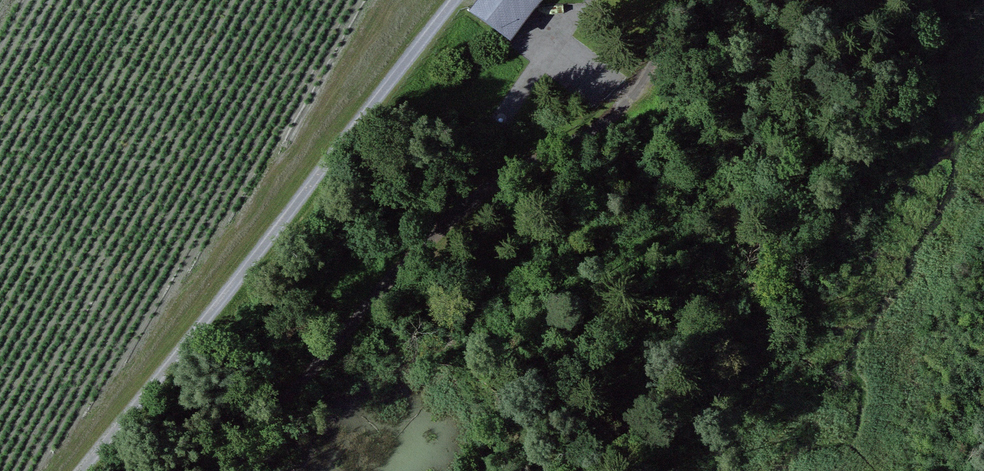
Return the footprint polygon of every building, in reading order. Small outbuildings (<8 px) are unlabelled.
[(544,0),(479,0),(469,13),(513,46),(547,2),(544,0)]
